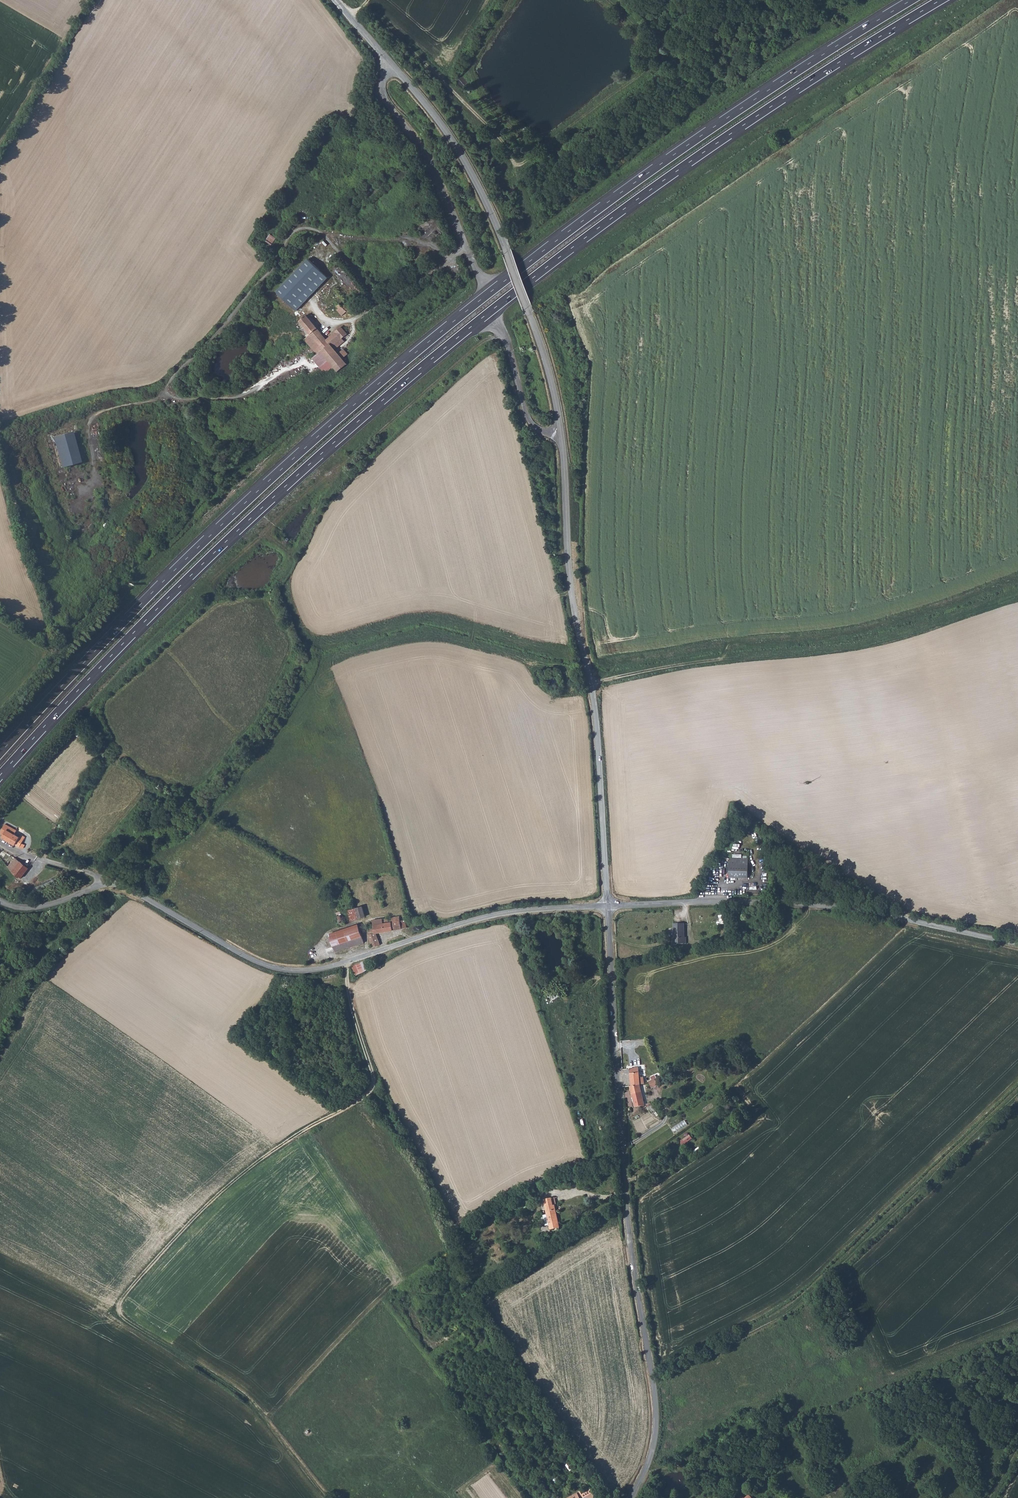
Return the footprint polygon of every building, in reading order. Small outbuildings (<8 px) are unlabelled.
[(272,245),(276,237),(270,233),(265,241),(272,245)] [(278,292),(297,310),(328,278),(309,259),(278,292)] [(338,310),(342,315),(348,311),(348,312),(351,310),(348,307),(347,307),(347,306),(346,306),(345,306),(345,305),(344,306),(343,306),(342,306),(340,303),(337,306),(339,308),(338,310)] [(321,350),(337,370),(346,363),(332,345),(347,333),(341,326),(326,339),(307,315),(299,320),(310,333),(304,338),(316,353),(321,350)] [(70,432),(52,438),(61,468),(79,462),(70,432)] [(9,822),(7,826),(18,832),(20,827),(9,822)] [(6,834),(5,837),(11,839),(25,847),(31,835),(24,832),(23,835),(21,834),(18,832),(7,826),(4,832),(6,834)] [(13,855),(6,864),(9,868),(17,859),(13,855)] [(747,858),(729,858),(729,878),(748,878),(747,858)] [(17,859),(9,868),(18,876),(26,867),(17,859)] [(400,916),(385,918),(386,922),(387,931),(407,928),(406,919),(400,920),(400,916)] [(383,918),(374,919),(375,926),(369,927),(370,933),(368,934),(369,937),(378,937),(377,933),(387,931),(386,922),(384,922),(383,918)] [(729,921),(724,922),(727,936),(733,935),(729,921)] [(685,922),(675,922),(675,936),(673,936),(674,943),(678,943),(678,941),(688,941),(688,935),(686,935),(685,922)] [(361,924),(332,928),(333,937),(362,934),(361,924)] [(362,934),(333,937),(334,945),(363,941),(362,934)] [(378,937),(369,937),(369,942),(370,948),(379,945),(378,937)] [(370,971),(368,961),(353,966),(356,975),(370,971)] [(642,1068),(632,1069),(634,1086),(644,1085),(648,1083),(647,1077),(642,1078),(642,1068)] [(656,1078),(648,1083),(652,1090),(660,1085),(656,1078)] [(644,1085),(634,1086),(633,1086),(633,1094),(635,1096),(636,1107),(645,1106),(644,1085)] [(680,1141),(683,1145),(694,1139),(691,1134),(680,1141)] [(554,1196),(544,1198),(551,1227),(560,1225),(555,1205),(557,1205),(554,1196)] [(573,1492),(577,1497),(578,1497),(584,1494),(584,1493),(591,1489),(589,1486),(581,1492),(579,1489),(573,1492)] [(584,1493),(584,1494),(587,1497),(588,1497),(594,1494),(591,1489),(584,1493)]
